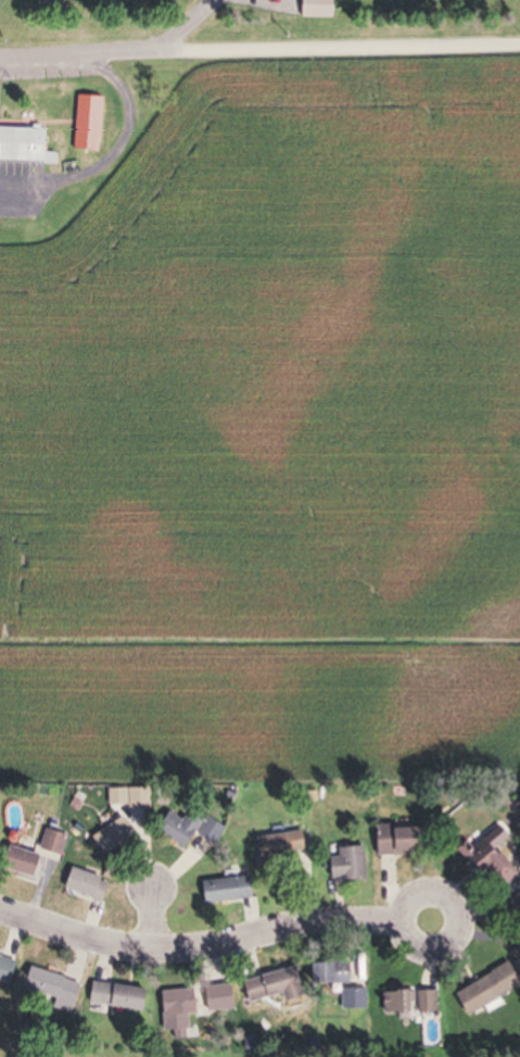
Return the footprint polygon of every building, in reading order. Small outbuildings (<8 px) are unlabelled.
[(331,0),(297,0),(297,19),(331,19),(331,0)] [(73,151),(98,152),(100,98),(74,98),(73,151)] [(54,163),(54,154),(42,154),(42,130),(0,129),(0,162),(54,163)] [(182,850),(191,834),(212,847),(222,830),(187,809),(180,819),(166,811),(153,832),(182,850)] [(134,836),(122,817),(89,838),(101,857),(134,836)] [(508,837),(497,826),(460,859),(475,876),(484,868),(501,888),(517,873),(495,848),(508,837)] [(373,857),(416,857),(416,828),(373,828),(373,857)] [(258,862),(305,854),(301,832),(254,839),(258,862)] [(41,849),(54,855),(61,839),(48,833),(41,849)] [(4,847),(0,860),(0,870),(33,880),(40,858),(4,847)] [(336,858),(328,859),(329,884),(365,882),(363,848),(335,850),(336,858)] [(106,878),(68,871),(63,894),(102,902),(106,878)] [(200,882),(202,905),(251,900),(249,878),(200,882)] [(15,961),(0,957),(0,983),(8,985),(15,961)] [(307,964),(307,986),(349,986),(349,964),(307,964)] [(464,1018),(519,987),(507,964),(451,995),(464,1018)] [(51,1009),(71,1015),(80,984),(27,968),(20,990),(54,1001),(51,1009)] [(242,981),(248,1005),(281,997),(282,1001),(301,996),(294,969),(242,981)] [(88,1006),(139,1012),(142,989),(90,984),(88,1006)] [(203,986),(203,1011),(231,1011),(231,986),(203,986)] [(342,989),(342,1010),(366,1010),(366,989),(342,989)] [(159,992),(160,1033),(187,1032),(186,1017),(192,1017),(191,991),(159,992)] [(437,1013),(436,992),(416,992),(416,1013),(437,1013)] [(382,993),(382,1014),(414,1014),(414,993),(382,993)]
